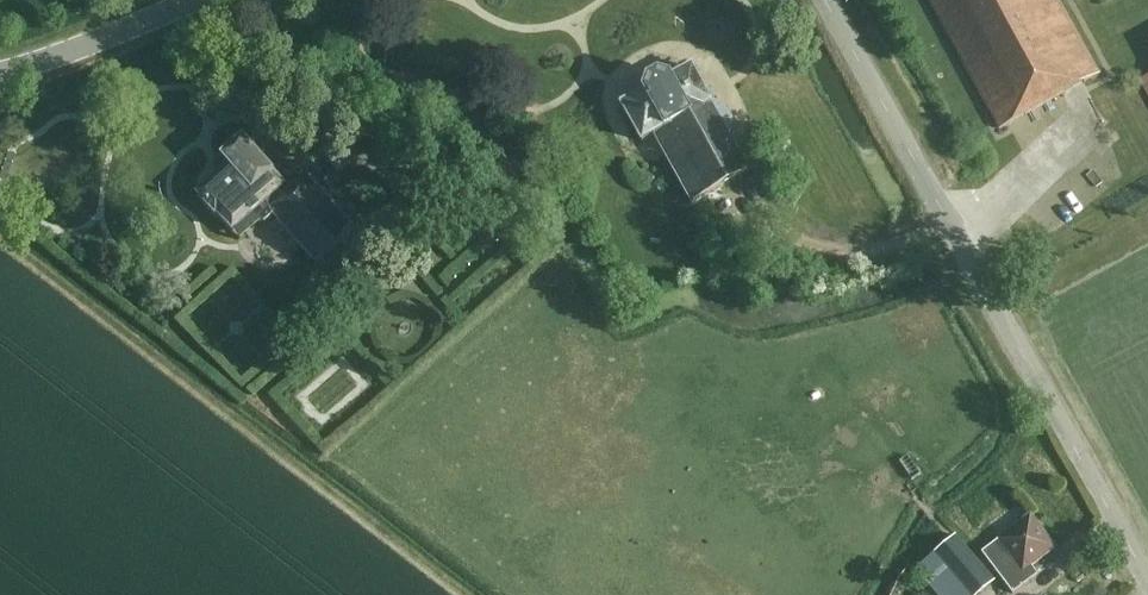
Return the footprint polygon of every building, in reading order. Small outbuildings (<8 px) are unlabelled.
[(1097,75),(1056,0),(927,0),(997,129),(1097,75)] [(728,133),(731,121),(726,111),(715,108),(714,108),(711,104),(712,103),(692,67),(670,80),(669,78),(657,75),(647,81),(643,92),(644,93),(622,106),(636,131),(628,135),(635,147),(655,136),(692,204),(748,172),(727,133),(728,133)] [(230,167),(198,195),(215,215),(217,214),(233,232),(256,212),(262,220),(264,222),(274,214),(316,263),(354,231),(306,176),(282,197),(277,192),(283,187),(243,141),(241,143),(238,140),(223,154),(225,157),(223,159),(230,167)] [(1030,567),(1055,548),(1031,515),(998,540),(999,540),(981,554),(1012,594),(1037,575),(1030,567)] [(970,594),(978,594),(994,581),(956,535),(934,554),(970,594)] [(934,554),(913,571),(933,594),(970,594),(934,554)]
